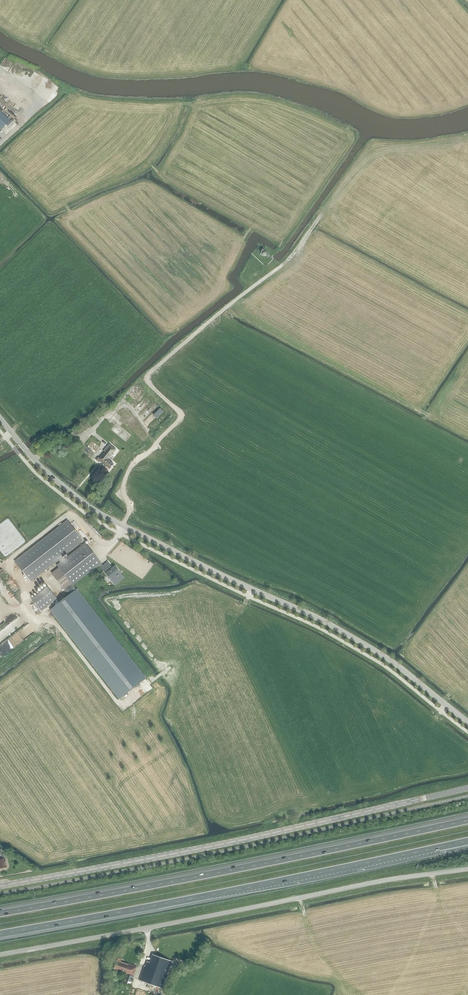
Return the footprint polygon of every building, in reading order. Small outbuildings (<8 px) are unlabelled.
[(1,130),(10,121),(0,111),(0,133),(2,131),(1,130)] [(160,409),(154,416),(158,419),(164,413),(160,409)] [(74,431),(77,435),(79,433),(80,435),(90,428),(87,423),(77,430),(76,429),(74,431)] [(72,439),(77,435),(74,431),(69,435),(72,439)] [(108,460),(116,450),(109,444),(103,451),(105,452),(100,458),(98,457),(96,460),(98,461),(99,460),(110,469),(114,465),(108,460)] [(69,595),(50,610),(119,699),(146,678),(77,589),(76,589),(73,585),(99,565),(101,563),(85,543),(64,559),(62,557),(83,541),(67,520),(15,561),(31,581),(58,560),(60,562),(56,565),(58,568),(51,573),(69,595)] [(118,581),(123,577),(115,566),(112,568),(107,562),(103,566),(101,563),(99,565),(114,584),(115,584),(116,584),(119,582),(118,581)] [(41,612),(57,599),(48,587),(31,599),(41,612)] [(162,988),(171,961),(154,955),(151,963),(147,961),(145,966),(144,966),(139,980),(162,988)] [(126,974),(133,976),(137,966),(128,964),(124,963),(124,962),(123,962),(123,963),(120,963),(121,960),(118,959),(114,968),(127,973),(126,974)]
